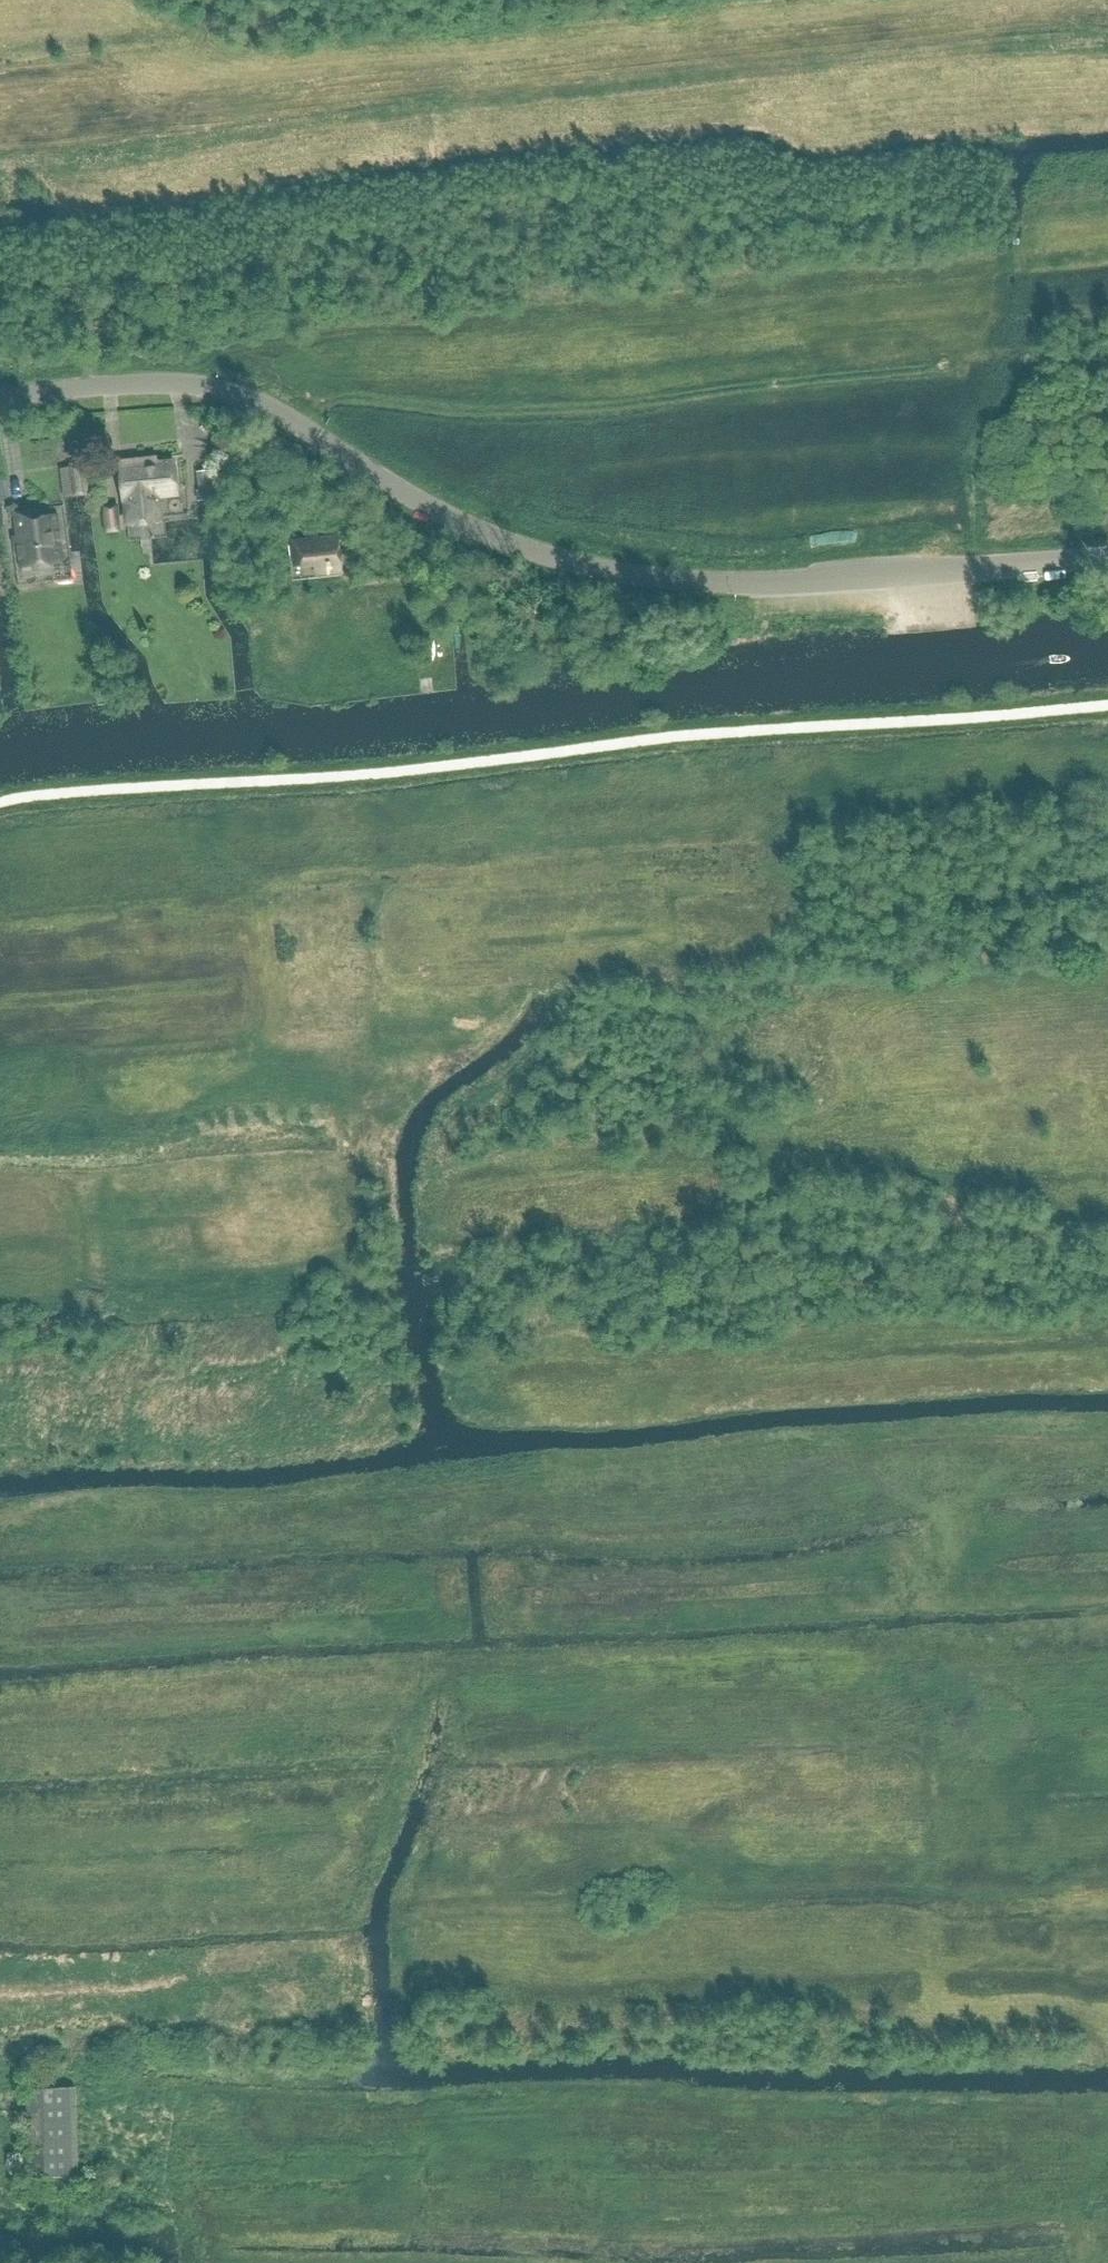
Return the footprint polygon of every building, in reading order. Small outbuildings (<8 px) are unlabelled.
[(120,459),(123,497),(125,497),(128,523),(153,520),(151,495),(177,492),(174,460),(148,462),(147,456),(120,459)] [(73,495),(75,495),(87,493),(90,491),(86,463),(83,463),(82,462),(69,463),(68,464),(71,479),(67,479),(69,495),(72,494),(73,495)] [(218,498),(215,469),(196,471),(198,490),(196,490),(197,500),(218,498)] [(121,529),(119,520),(117,502),(102,503),(105,532),(121,529)] [(14,510),(21,565),(62,560),(56,514),(35,517),(34,507),(14,510)] [(337,537),(293,541),(296,564),(315,563),(315,570),(340,568),(337,537)] [(75,2086),(25,2086),(25,2110),(28,2110),(28,2177),(76,2177),(75,2086)]
